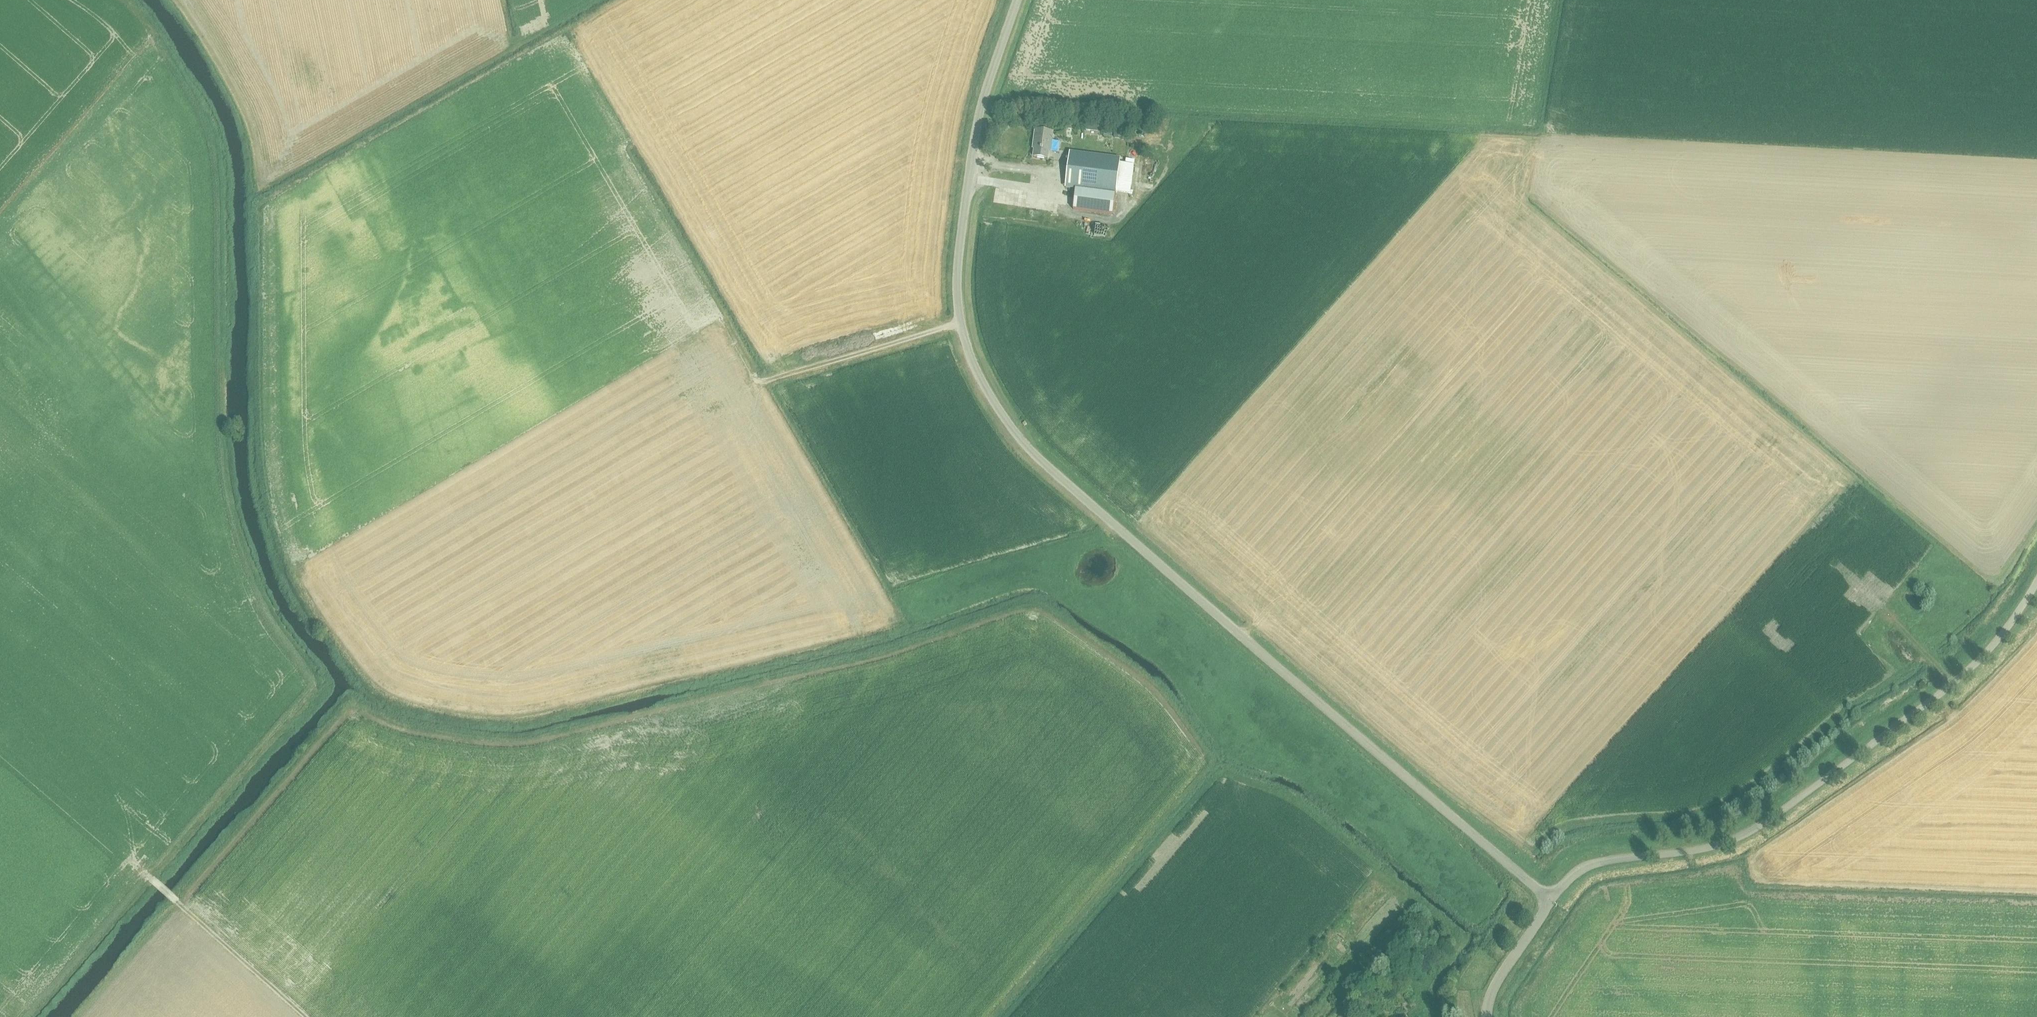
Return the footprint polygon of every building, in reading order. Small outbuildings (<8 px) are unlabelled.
[(1123,139),(1124,127),(1115,126),(1114,138),(1123,139)] [(1050,152),(1053,134),(1036,132),(1033,149),(1035,149),(1033,157),(1048,160),(1049,152),(1050,152)] [(1124,164),(1120,164),(1121,161),(1071,154),(1066,189),(1076,191),(1073,211),(1113,216),(1116,194),(1129,196),(1133,165),(1134,160),(1125,159),(1124,164)]
